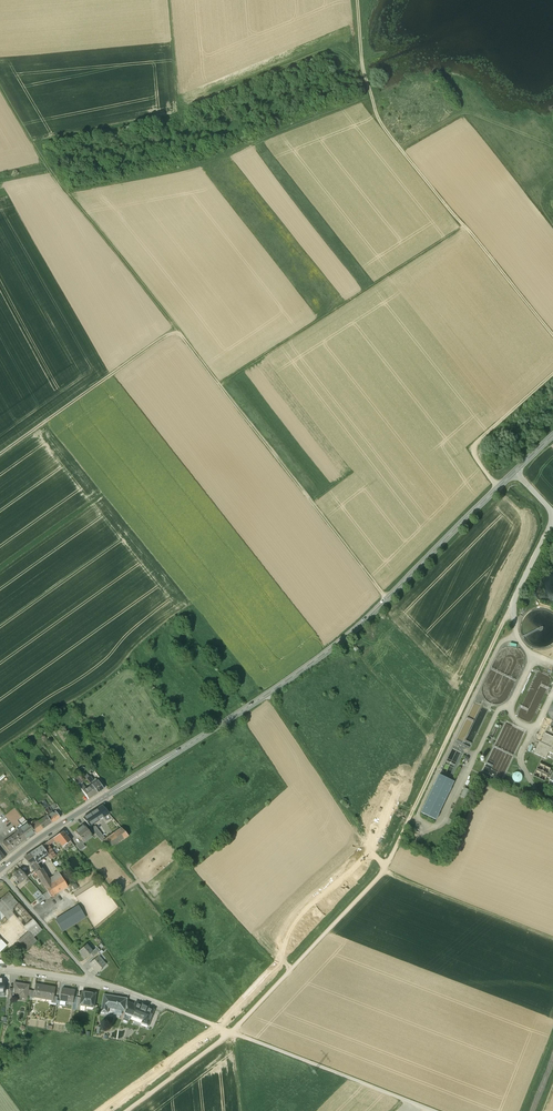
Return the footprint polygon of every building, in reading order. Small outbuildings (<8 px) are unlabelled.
[(528,722),(532,721),(551,680),(550,677),(541,672),(537,673),(518,714),(519,718),(528,722)] [(545,733),(541,742),(540,744),(539,743),(534,753),(546,759),(549,752),(552,754),(552,737),(545,733)] [(550,769),(540,764),(534,776),(545,781),(550,769)] [(521,780),(522,778),(521,775),(520,773),(517,773),(515,773),(513,775),(513,778),(513,780),(515,782),(517,782),(520,782),(521,780)] [(454,782),(439,775),(421,813),(427,815),(426,820),(428,821),(430,817),(436,820),(454,782)] [(98,782),(95,780),(92,781),(90,783),(91,785),(92,785),(97,793),(103,789),(98,782)] [(107,787),(101,780),(98,782),(103,789),(107,787)] [(86,789),(80,782),(77,784),(78,786),(78,785),(88,799),(97,793),(92,785),(89,787),(86,789)] [(471,791),(464,788),(460,796),(467,800),(471,791)] [(40,804),(38,806),(37,805),(36,807),(33,803),(31,800),(24,805),(30,812),(34,809),(35,810),(37,809),(39,811),(37,812),(38,813),(44,809),(43,808),(40,804)] [(30,812),(24,805),(22,807),(21,806),(20,807),(21,807),(18,810),(23,816),(26,821),(29,824),(33,821),(28,814),(30,812)] [(109,814),(102,806),(97,809),(103,818),(107,815),(109,814)] [(23,817),(15,807),(10,810),(13,814),(14,813),(19,820),(23,817)] [(52,812),(51,813),(47,807),(44,809),(46,812),(48,815),(50,819),(48,820),(51,823),(52,823),(60,818),(56,813),(53,814),(52,812)] [(97,809),(83,818),(90,828),(94,832),(97,830),(94,827),(92,826),(91,825),(103,818),(97,809)] [(48,820),(46,817),(39,821),(44,828),(51,823),(48,820)] [(29,824),(26,821),(21,825),(23,827),(18,831),(19,832),(25,840),(35,833),(29,824)] [(44,828),(39,821),(35,824),(33,821),(29,824),(35,833),(36,834),(44,828)] [(87,830),(84,825),(75,832),(84,843),(92,837),(91,835),(87,830)] [(121,829),(114,834),(120,842),(128,836),(121,829)] [(25,840),(19,832),(2,844),(9,852),(25,840)] [(62,832),(58,835),(70,850),(74,847),(62,832)] [(114,834),(102,842),(108,850),(120,842),(114,834)] [(70,850),(58,835),(52,839),(53,839),(55,840),(55,841),(56,843),(58,842),(65,850),(67,852),(70,850)] [(56,856),(47,842),(42,846),(48,855),(51,859),(56,856)] [(81,842),(76,846),(80,851),(85,847),(81,842)] [(48,855),(42,846),(30,854),(37,864),(41,861),(40,860),(48,855)] [(37,864),(30,854),(24,858),(34,871),(35,873),(36,873),(36,872),(41,869),(37,864)] [(56,880),(50,884),(41,869),(36,872),(36,873),(39,877),(47,891),(51,897),(62,890),(56,880)] [(27,877),(20,870),(13,876),(20,884),(27,877)] [(34,871),(30,874),(35,881),(39,877),(36,873),(35,873),(34,871)] [(67,887),(57,872),(55,874),(56,876),(54,877),(56,880),(62,890),(67,887)] [(51,897),(47,891),(42,895),(46,898),(46,899),(51,897)] [(0,900),(0,921),(5,917),(8,920),(13,915),(28,932),(33,938),(41,931),(8,893),(0,900)] [(42,895),(36,901),(39,903),(46,898),(42,895)] [(78,906),(55,920),(62,932),(85,918),(78,906)] [(28,932),(18,941),(26,950),(36,941),(33,938),(28,932)] [(92,952),(86,945),(79,952),(85,959),(91,954),(92,952)] [(97,947),(92,952),(91,954),(93,957),(98,952),(100,950),(97,947)] [(95,959),(90,964),(97,973),(105,965),(98,957),(95,959)] [(28,985),(15,983),(14,989),(13,993),(21,994),(20,997),(26,998),(28,985)] [(35,984),(34,992),(33,996),(34,997),(44,998),(46,985),(35,984)] [(56,987),(46,985),(44,998),(52,1000),(54,1000),(54,997),(56,987)] [(70,989),(68,989),(63,988),(61,1000),(66,1000),(66,1002),(73,1003),(74,1003),(75,997),(76,990),(75,990),(71,989),(70,989)] [(96,993),(83,991),(82,998),(81,1005),(86,1005),(86,1004),(94,1005),(96,993)] [(124,998),(104,995),(101,1012),(107,1013),(108,1007),(122,1009),(124,998)] [(135,1005),(127,1002),(126,1011),(125,1013),(131,1015),(135,1005)] [(135,1005),(131,1015),(144,1021),(143,1022),(144,1023),(144,1024),(145,1024),(145,1025),(148,1026),(155,1009),(136,1002),(135,1005)]
